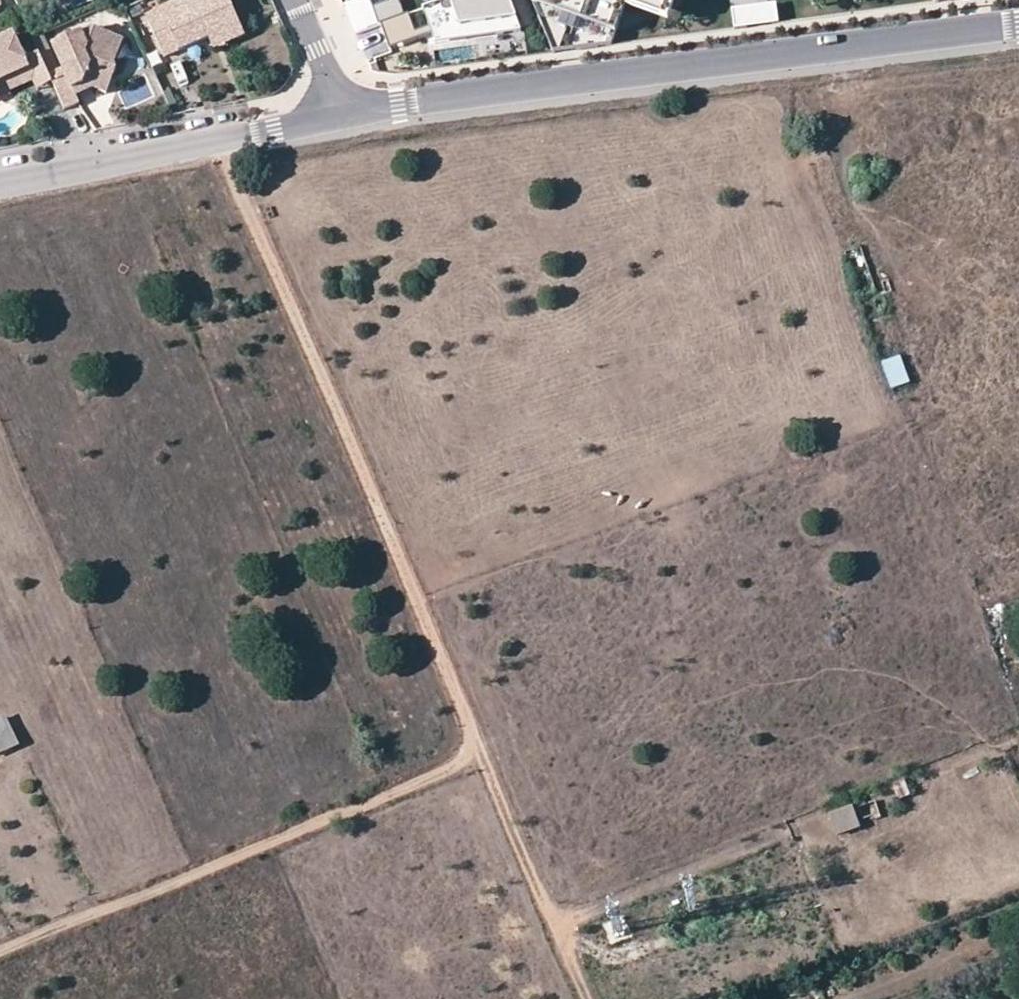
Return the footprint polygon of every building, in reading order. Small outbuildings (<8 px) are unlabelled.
[(229,0),(179,0),(146,16),(165,57),(203,39),(201,34),(206,33),(208,37),(240,22),(229,0)] [(373,8),(379,25),(405,16),(399,0),(393,0),(373,8)] [(550,53),(621,48),(647,0),(530,0),(550,53)] [(209,51),(245,34),(240,22),(208,37),(206,33),(201,34),(203,39),(209,51)] [(71,86),(81,81),(90,86),(96,89),(110,68),(109,63),(104,56),(115,39),(90,25),(50,42),(59,66),(47,71),(52,82),(63,106),(76,100),(74,93),(71,86)] [(44,67),(53,64),(39,31),(30,35),(38,53),(44,67)] [(28,68),(24,58),(13,33),(0,39),(0,80),(28,68)] [(121,43),(115,39),(104,56),(109,63),(121,43)] [(24,58),(28,68),(34,80),(37,88),(52,82),(47,71),(44,67),(38,53),(24,58)] [(28,68),(0,80),(0,94),(34,80),(28,68)] [(90,86),(81,81),(71,86),(74,93),(90,86)] [(901,353),(881,359),(890,388),(910,382),(901,353)] [(0,722),(0,756),(5,754),(18,748),(6,719),(0,722)] [(10,767),(5,754),(0,756),(0,771),(10,767)] [(830,817),(838,836),(859,829),(851,808),(830,817)]
